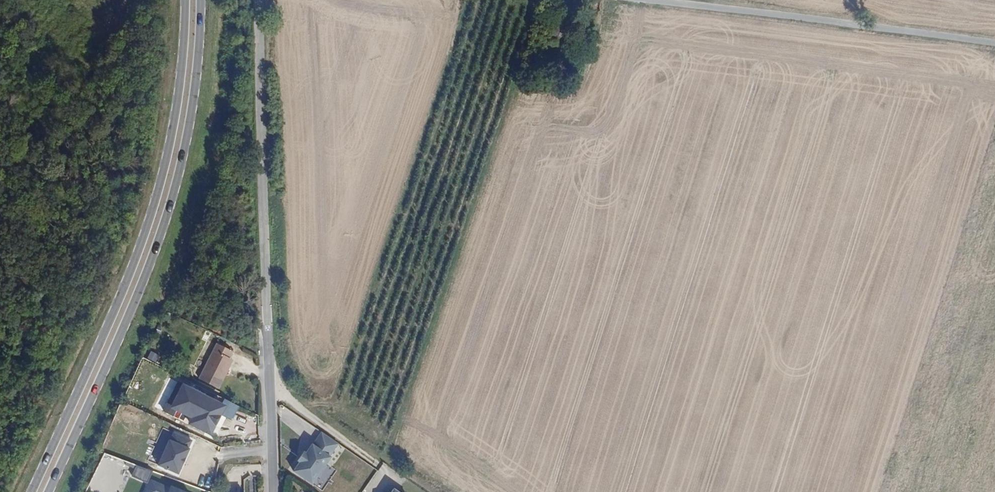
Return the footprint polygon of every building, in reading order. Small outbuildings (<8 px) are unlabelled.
[(217,391),(226,376),(223,374),(230,361),(234,354),(218,345),(199,380),(217,391)] [(147,358),(156,364),(161,357),(152,351),(147,358)] [(223,374),(226,376),(233,363),(230,361),(223,374)] [(232,421),(239,406),(225,400),(222,406),(178,384),(164,414),(172,418),(176,409),(195,419),(191,427),(209,435),(219,415),(232,421)] [(330,456),(338,444),(321,432),(313,444),(312,444),(305,453),(303,451),(297,461),(299,462),(293,471),(312,484),(331,457),(330,456)] [(191,441),(173,433),(169,440),(168,440),(157,466),(177,475),(189,450),(188,449),(191,441)] [(145,491),(184,491),(171,486),(170,488),(151,480),(145,491)]
